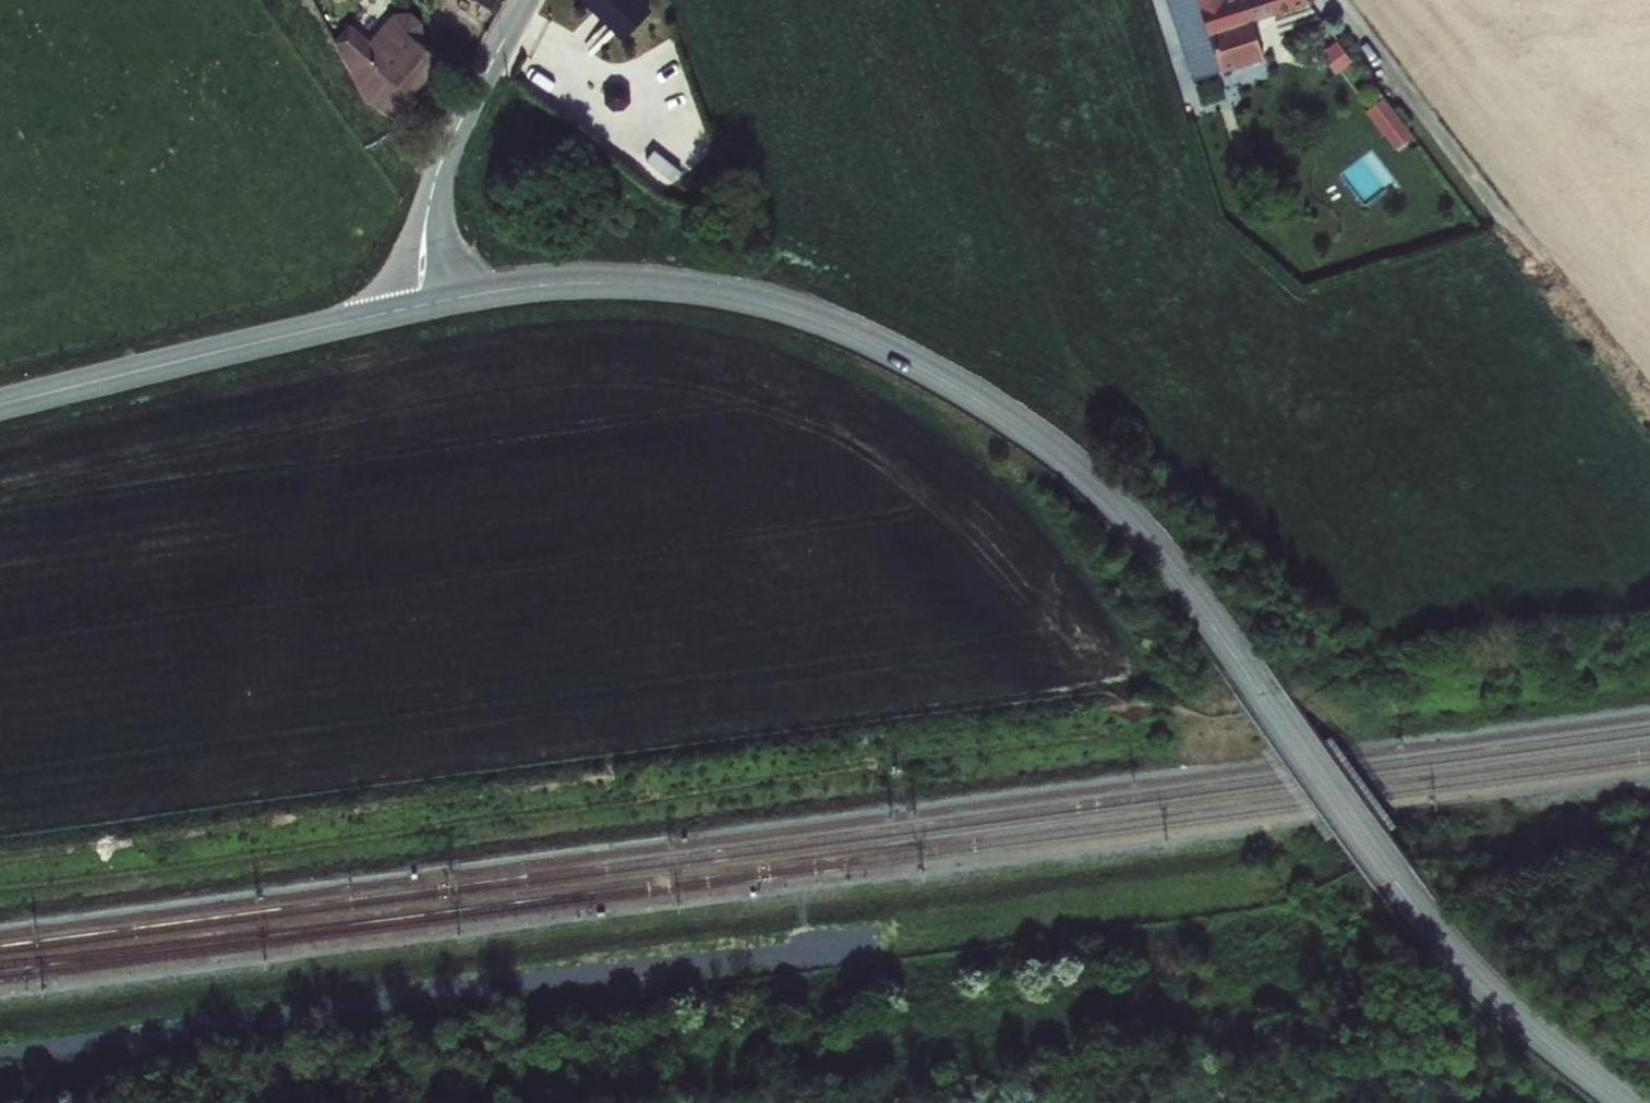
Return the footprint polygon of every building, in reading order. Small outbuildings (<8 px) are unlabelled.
[(652,8),(643,0),(581,0),(622,39),(652,8)] [(1219,69),(1258,57),(1246,22),(1266,15),(1288,8),(1309,1),(1309,0),(1196,0),(1219,69)] [(1288,8),(1266,15),(1274,43),(1302,34),(1339,82),(1359,66),(1309,1),(1288,8)] [(365,103),(396,127),(416,103),(409,95),(424,77),(432,83),(444,69),(416,42),(418,38),(418,29),(416,21),(407,14),(400,14),(390,14),(367,41),(350,25),(335,40),(365,103)]
